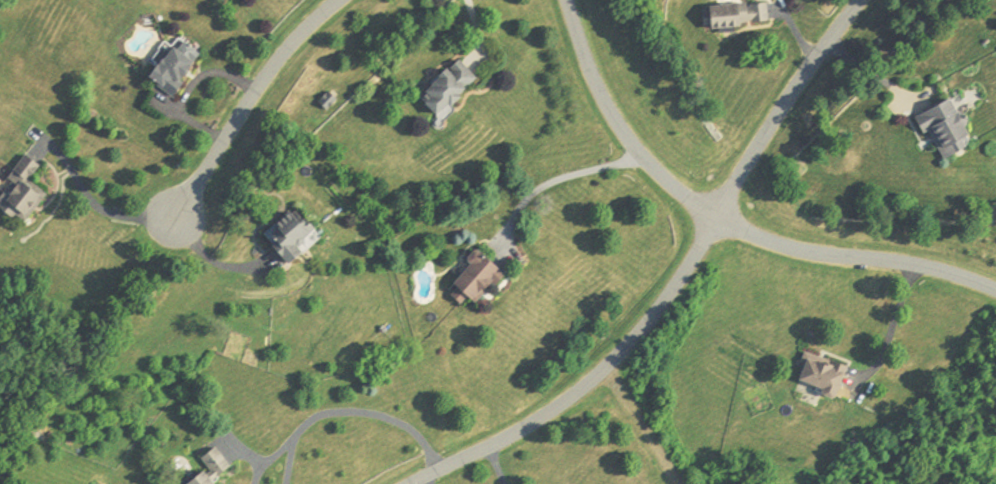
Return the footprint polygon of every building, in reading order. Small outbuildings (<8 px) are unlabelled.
[(764,25),(763,2),(697,6),(699,29),(764,25)] [(196,53),(171,36),(142,80),(167,96),(196,53)] [(471,79),(452,59),(413,97),(432,116),(471,79)] [(937,161),(970,143),(945,99),(913,117),(937,161)] [(25,182),(36,167),(21,157),(0,187),(0,213),(19,227),(42,194),(25,182)] [(256,238),(285,266),(315,236),(286,208),(256,238)] [(472,306),(498,273),(473,253),(441,293),(456,306),(462,298),(472,306)] [(805,354),(793,383),(832,398),(843,369),(805,354)] [(213,477),(224,468),(209,449),(198,458),(213,477)] [(197,470),(179,483),(208,483),(197,470)]
